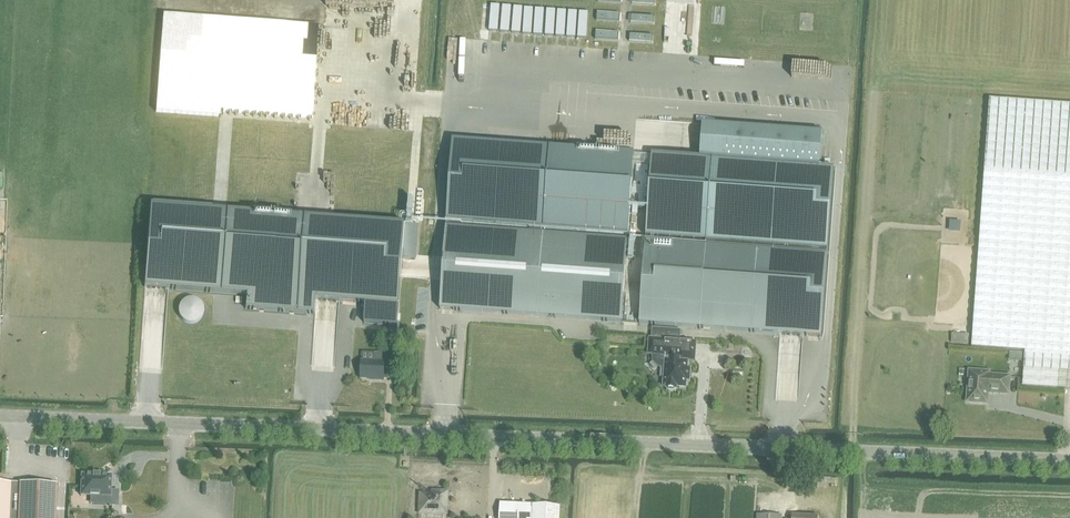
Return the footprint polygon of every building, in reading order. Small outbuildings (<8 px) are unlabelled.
[(500,6),(491,5),(490,31),(498,32),(500,6)] [(512,6),(503,6),(501,32),(510,33),(512,6)] [(523,7),(514,7),(512,33),(521,34),(523,7)] [(525,8),(523,34),(532,35),(534,8),(525,8)] [(545,9),(536,9),(534,35),(543,35),(545,9)] [(547,9),(545,35),(554,36),(556,10),(547,9)] [(567,11),(558,10),(556,36),(565,37),(567,11)] [(577,12),(569,11),(567,37),(576,38),(577,12)] [(589,12),(580,12),(578,38),(587,38),(589,12)] [(620,14),(597,13),(597,20),(619,22),(620,14)] [(654,17),(631,15),(631,23),(653,24),(654,17)] [(619,33),(596,31),(595,39),(618,41),(619,33)] [(653,35),(630,34),(629,41),(652,43),(653,35)] [(1069,390),(1069,105),(990,99),(972,347),(1025,351),(1022,387),(1069,390)] [(700,158),(819,167),(822,132),(703,124),(700,158)] [(452,140),(446,227),(460,228),(460,222),(530,228),(530,233),(543,234),(543,229),(628,235),(634,153),(584,149),(496,143),(452,140)] [(700,158),(652,154),(646,236),(706,241),(706,246),(827,255),(833,168),(820,167),(700,158)] [(150,205),(144,287),(145,287),(168,289),(246,295),(245,309),(315,314),(316,300),(339,302),(366,304),(364,323),(397,325),(402,258),(416,259),(418,225),(299,216),(214,210),(150,205)] [(622,322),(624,294),(628,240),(543,234),(530,233),(460,228),(446,227),(440,309),(622,322)] [(645,242),(643,271),(639,324),(821,337),(827,255),(706,246),(645,242)] [(649,338),(648,354),(653,354),(652,360),(659,368),(665,369),(663,386),(666,387),(666,389),(667,389),(669,390),(674,391),(676,389),(677,389),(677,387),(686,388),(687,381),(690,381),(691,369),(688,368),(688,361),(695,361),(696,342),(680,341),(681,331),(652,328),(651,339),(649,338)] [(375,363),(362,362),(361,379),(374,380),(373,382),(384,383),(385,374),(395,375),(396,360),(385,359),(386,354),(375,354),(375,363)] [(968,402),(986,403),(987,397),(992,392),(1008,393),(1009,377),(988,376),(989,373),(970,372),(968,402)] [(112,490),(112,475),(82,474),(81,495),(111,496),(110,505),(119,506),(119,490),(112,490)] [(57,485),(11,483),(0,482),(0,517),(56,517),(57,485)] [(420,514),(447,515),(448,492),(437,492),(437,495),(421,495),(420,514)] [(500,517),(531,517),(531,505),(500,503),(500,517)] [(561,507),(532,505),(531,517),(561,517),(561,507)]
